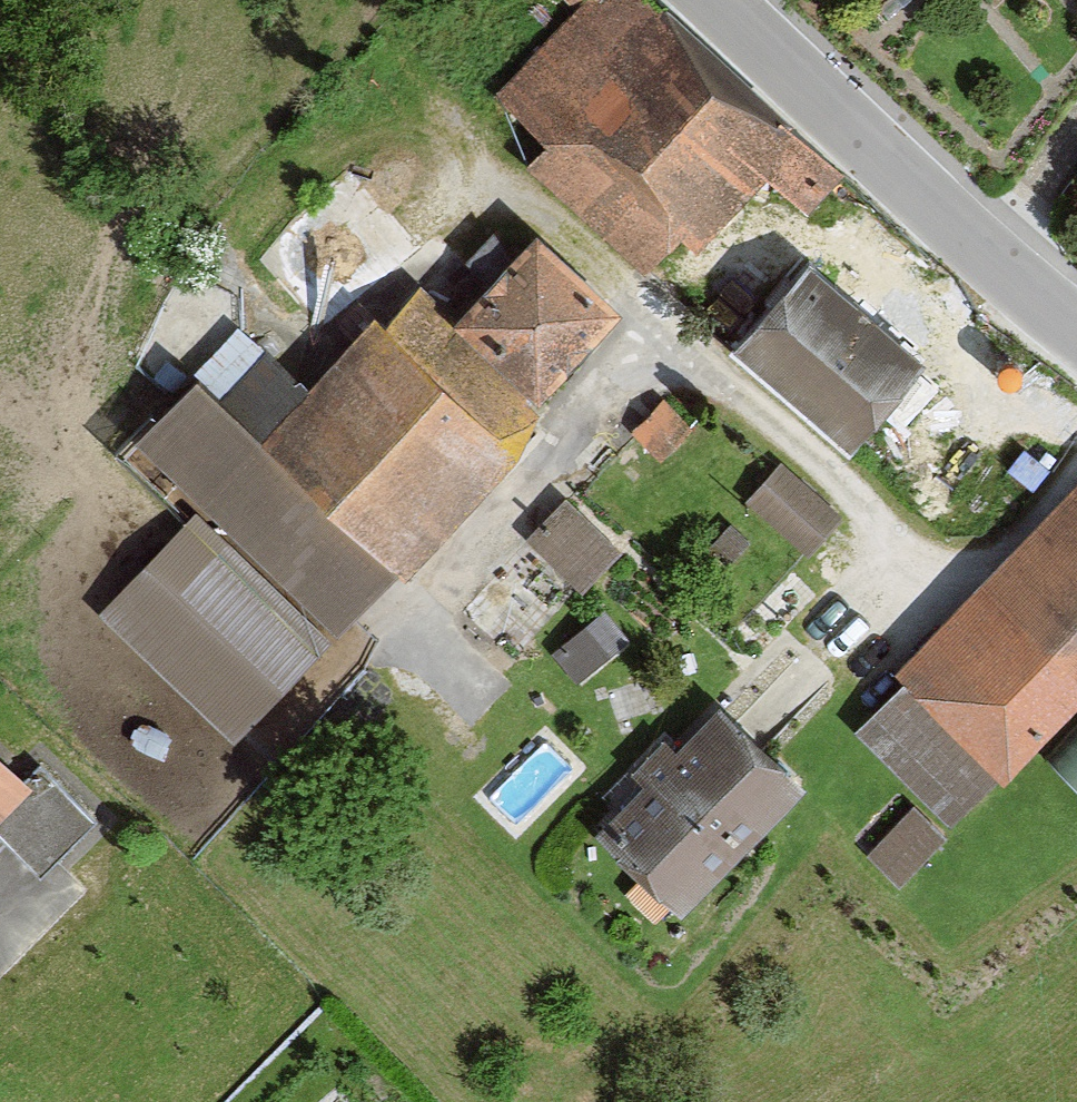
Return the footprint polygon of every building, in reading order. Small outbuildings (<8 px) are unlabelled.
[(652,0),(564,0),(489,87),(537,128),(513,155),(632,258),(666,218),(688,238),(753,163),(800,203),(837,160),(652,0)] [(602,286),(517,207),(429,300),(513,379),(602,286)] [(398,270),(363,292),(246,417),(386,548),(395,557),(509,436),(527,398),(513,379),(429,300),(398,270)] [(912,370),(810,283),(748,356),(849,443),(912,370)] [(246,417),(177,352),(117,417),(325,613),(386,548),(246,417)] [(836,506),(775,451),(739,491),(800,546),(836,506)] [(615,540),(558,486),(520,526),(576,580),(615,540)] [(906,679),(913,685),(866,734),(948,817),(997,767),(1003,773),(1076,698),(1076,505),(906,679)] [(308,638),(174,509),(89,597),(224,726),(308,638)] [(596,608),(573,644),(603,664),(627,628),(596,608)] [(798,795),(721,720),(609,836),(685,910),(798,795)] [(1058,756),(1076,773),(1076,736),(1058,756)] [(0,752),(0,793),(21,772),(0,752)] [(0,793),(0,833),(34,866),(87,811),(34,759),(21,772),(0,793)] [(939,844),(914,818),(875,856),(900,881),(939,844)]
